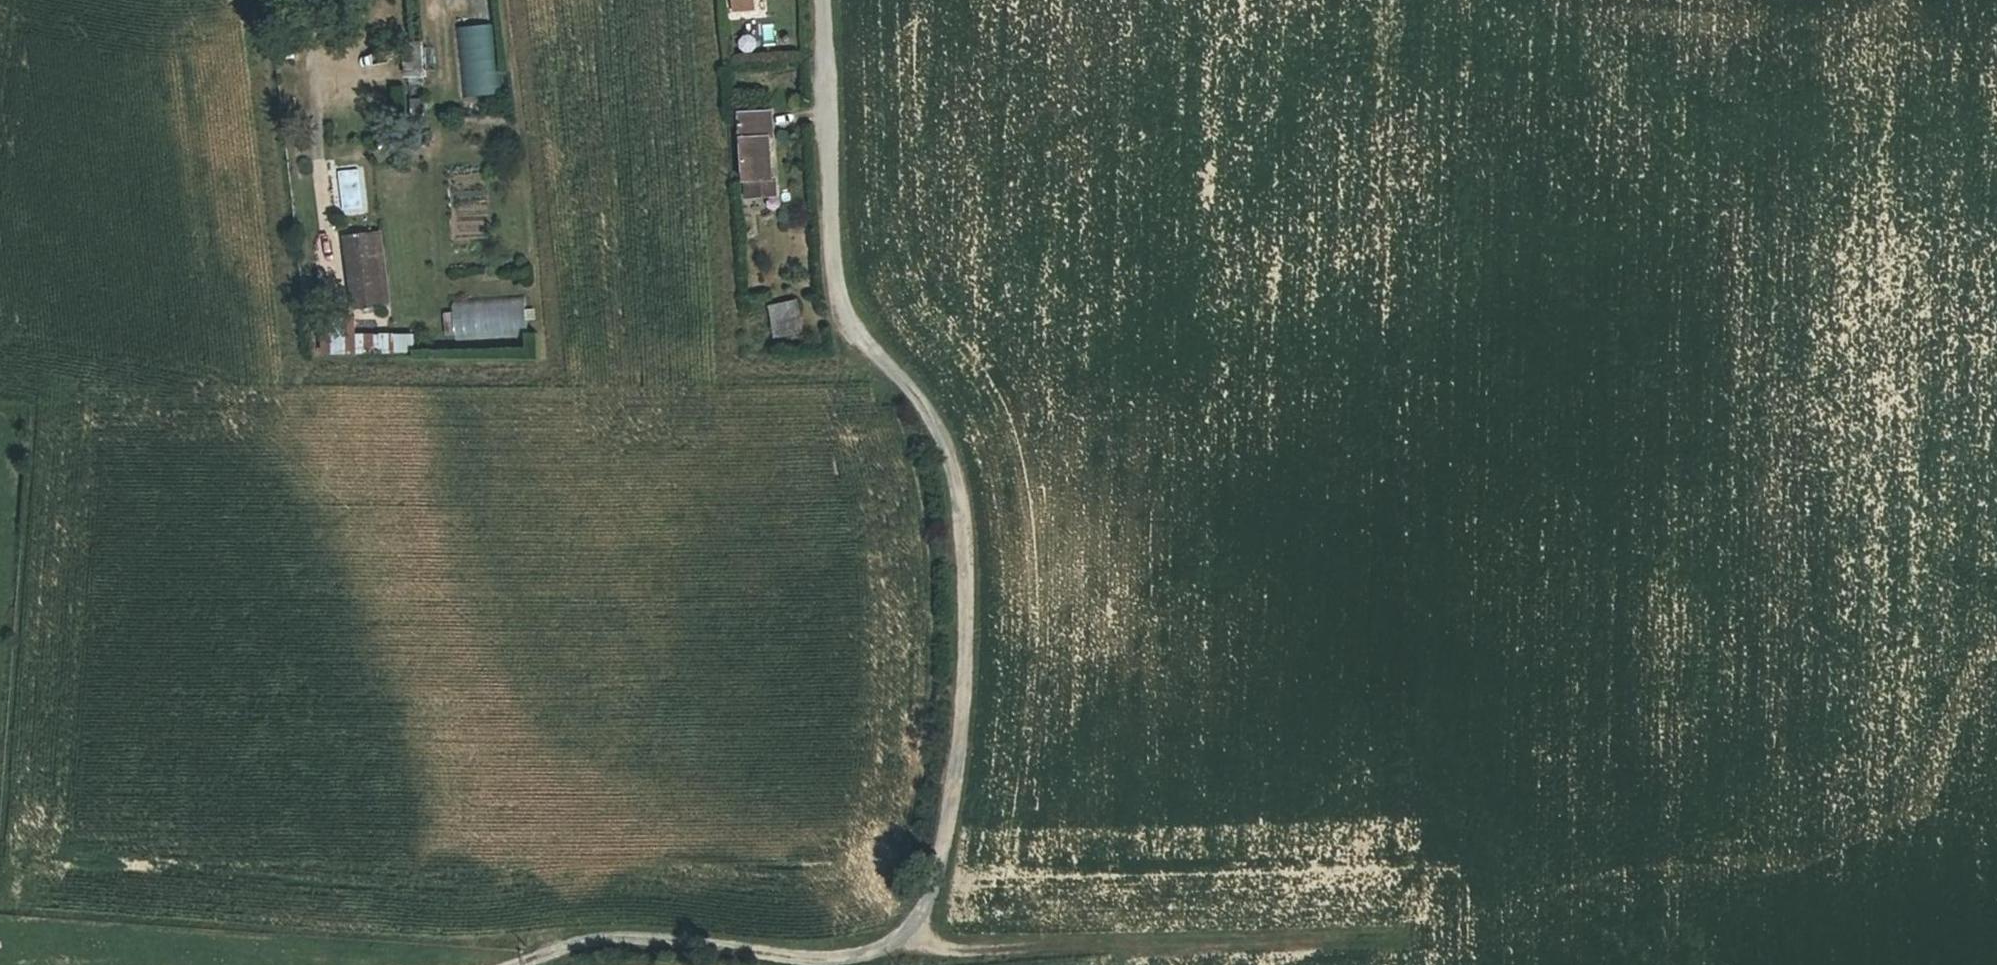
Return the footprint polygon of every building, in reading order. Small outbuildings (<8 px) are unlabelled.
[(442,0),(427,0),(429,31),(444,30),(442,0)] [(465,98),(501,96),(496,27),(461,29),(465,98)] [(422,61),(406,66),(412,85),(428,80),(422,61)] [(770,139),(769,115),(738,117),(743,183),(769,182),(769,167),(762,167),(762,152),(767,151),(767,139),(770,139)] [(363,170),(340,171),(342,212),(365,211),(363,170)] [(494,305),(532,300),(522,204),(484,208),(494,305)] [(487,306),(477,210),(438,214),(448,309),(487,306)] [(383,304),(373,234),(345,238),(355,308),(383,304)] [(802,330),(800,298),(775,300),(777,332),(802,330)] [(324,321),(325,354),(415,353),(415,335),(356,337),(356,321),(324,321)] [(533,345),(533,326),(472,326),(473,346),(533,345)]
